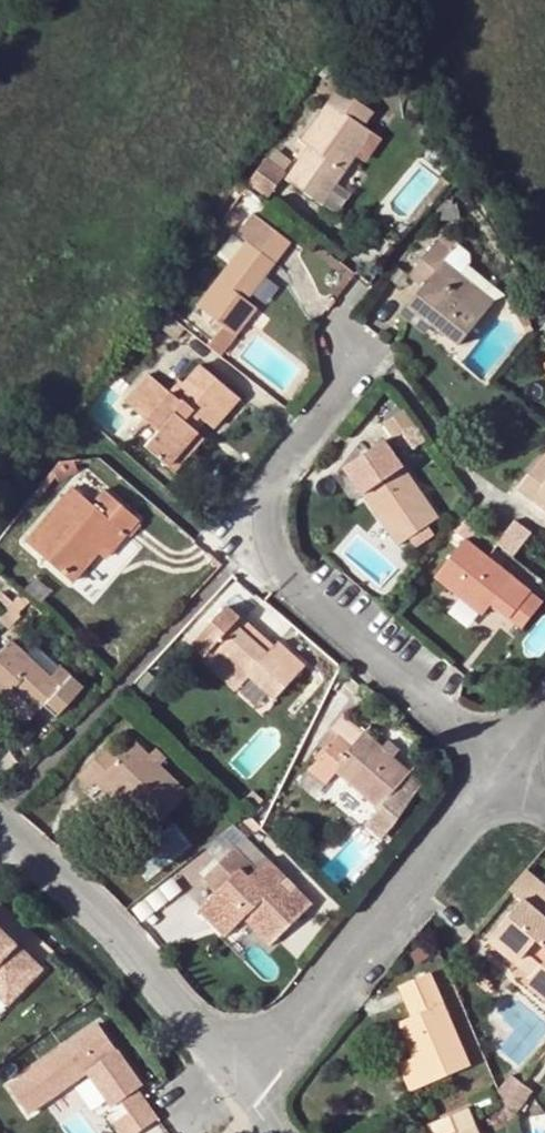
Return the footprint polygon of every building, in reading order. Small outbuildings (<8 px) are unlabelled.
[(336,165),(364,125),(374,112),(339,87),(302,140),(309,146),(286,179),(321,203),(345,170),(336,165)] [(373,132),(364,125),(336,165),(345,170),(373,132)] [(279,145),(254,179),(274,194),(299,160),(279,145)] [(423,201),(409,220),(415,224),(429,207),(423,201)] [(289,241),(253,213),(237,234),(245,241),(197,304),(235,334),(256,306),(245,297),(289,241)] [(439,239),(418,264),(432,274),(423,286),(409,304),(434,324),(460,344),(494,301),(443,260),(452,249),(439,239)] [(432,274),(418,264),(409,275),(423,286),(432,274)] [(533,328),(512,295),(505,300),(526,333),(533,328)] [(427,333),(434,324),(409,304),(401,312),(427,333)] [(184,329),(160,311),(151,323),(175,340),(184,329)] [(198,364),(182,383),(188,388),(177,399),(167,391),(148,374),(124,400),(157,430),(144,445),(167,465),(196,430),(189,426),(198,415),(204,421),(214,428),(227,412),(221,407),(233,393),(198,364)] [(188,388),(182,383),(178,379),(167,391),(177,399),(188,388)] [(240,399),(233,393),(221,407),(227,412),(240,399)] [(416,426),(405,411),(385,423),(395,440),(416,426)] [(196,430),(204,421),(198,415),(189,426),(196,430)] [(416,426),(395,440),(405,454),(425,441),(416,426)] [(196,430),(167,465),(175,471),(204,438),(196,430)] [(356,458),(365,472),(378,462),(388,476),(375,485),(366,491),(363,493),(399,545),(438,518),(383,440),(356,458)] [(533,499),(539,493),(544,498),(544,452),(543,453),(517,487),(533,499)] [(58,461),(49,471),(55,480),(77,468),(72,461),(58,461)] [(378,462),(365,472),(375,485),(388,476),(378,462)] [(357,477),(366,491),(375,485),(365,472),(357,477)] [(118,527),(127,534),(140,521),(102,489),(91,502),(72,486),(24,540),(70,580),(83,566),(104,542),(118,527)] [(533,499),(544,509),(544,498),(539,493),(533,499)] [(118,527),(104,542),(113,550),(127,534),(118,527)] [(491,602),(511,576),(465,539),(436,575),(482,614),(491,602)] [(113,550),(104,542),(83,566),(97,579),(119,555),(113,550)] [(530,591),(511,576),(491,602),(510,616),(530,591)] [(9,584),(2,592),(12,602),(20,594),(9,584)] [(0,591),(0,613),(1,613),(12,602),(2,592),(0,591)] [(543,601),(530,591),(510,616),(522,628),(543,601)] [(0,614),(0,621),(8,629),(23,613),(30,619),(38,610),(20,594),(12,602),(1,613),(0,614)] [(235,624),(240,617),(227,605),(197,638),(211,650),(208,652),(242,684),(250,676),(276,698),(304,666),(278,641),(274,646),(268,653),(235,624)] [(274,646),(240,617),(235,624),(268,653),(274,646)] [(3,698),(12,688),(35,710),(42,703),(54,715),(76,691),(64,679),(58,685),(25,655),(9,640),(0,650),(0,695),(3,698)] [(34,644),(25,655),(58,685),(64,679),(76,691),(80,687),(34,644)] [(242,684),(208,652),(203,658),(237,690),(242,684)] [(12,688),(3,698),(27,719),(35,710),(12,688)] [(335,770),(351,784),(377,807),(410,771),(394,756),(400,751),(387,740),(382,746),(366,731),(364,733),(342,715),(330,728),(338,736),(309,769),(324,784),(329,778),(335,770)] [(160,765),(149,754),(135,741),(121,755),(108,743),(78,775),(90,787),(95,783),(102,775),(123,794),(156,825),(189,792),(160,765)] [(156,747),(149,754),(160,765),(167,758),(156,747)] [(344,791),(351,784),(335,770),(329,778),(344,791)] [(381,838),(422,781),(410,771),(377,807),(364,823),(381,838)] [(102,775),(95,783),(116,802),(123,794),(102,775)] [(253,811),(263,800),(252,790),(242,801),(253,811)] [(245,836),(235,846),(257,868),(267,858),(245,836)] [(217,891),(207,901),(227,921),(247,903),(253,910),(249,913),(276,939),(313,904),(296,887),(290,893),(280,883),(286,877),(267,858),(257,868),(235,846),(203,877),(217,891)] [(510,888),(522,900),(494,933),(536,971),(531,977),(528,980),(544,995),(544,946),(544,886),(526,868),(510,888)] [(227,921),(207,901),(199,908),(225,937),(244,919),(270,945),(276,939),(249,913),(253,910),(247,903),(227,921)] [(9,1010),(43,976),(0,933),(0,1002),(9,1010)] [(536,971),(494,933),(488,940),(531,977),(536,971)] [(398,984),(406,1002),(418,997),(423,1010),(411,1016),(398,1020),(412,1056),(397,1062),(409,1090),(469,1065),(429,971),(398,984)] [(483,975),(477,983),(487,991),(493,984),(483,975)] [(418,997),(406,1002),(411,1016),(423,1010),(418,997)] [(8,1087),(28,1114),(87,1071),(111,1105),(121,1099),(129,1110),(114,1122),(123,1132),(136,1132),(157,1118),(136,1089),(141,1085),(96,1023),(8,1087)] [(499,1090),(505,1105),(522,1083),(511,1074),(499,1090)] [(505,1105),(509,1125),(533,1091),(522,1083),(505,1105)] [(428,1132),(478,1132),(468,1107),(424,1124),(428,1132)]
